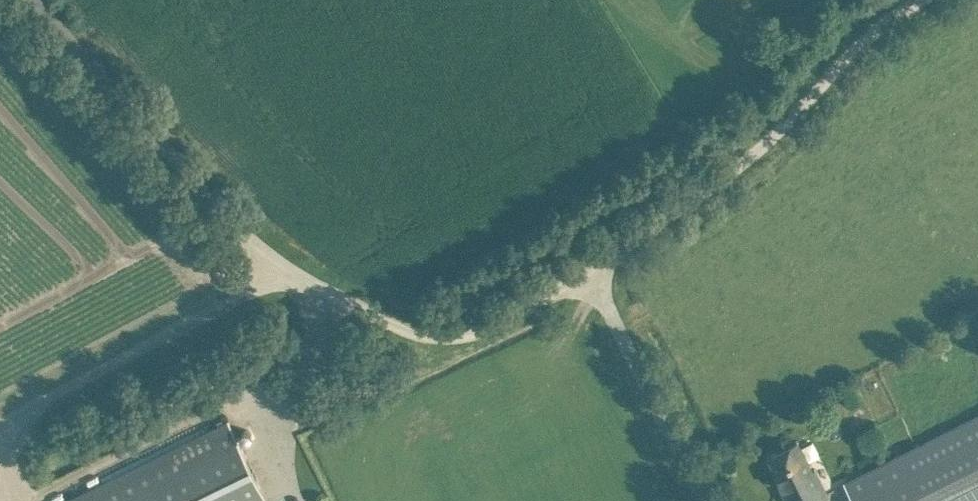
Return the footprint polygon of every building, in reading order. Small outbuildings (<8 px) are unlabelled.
[(862,473),(845,482),(854,500),(977,500),(977,414),(862,473)] [(65,500),(269,500),(229,420),(65,500)] [(797,439),(768,454),(781,480),(779,482),(788,500),(816,500),(821,498),(809,473),(816,470),(815,467),(813,469),(797,439)] [(828,461),(817,466),(830,492),(841,486),(828,461)]
